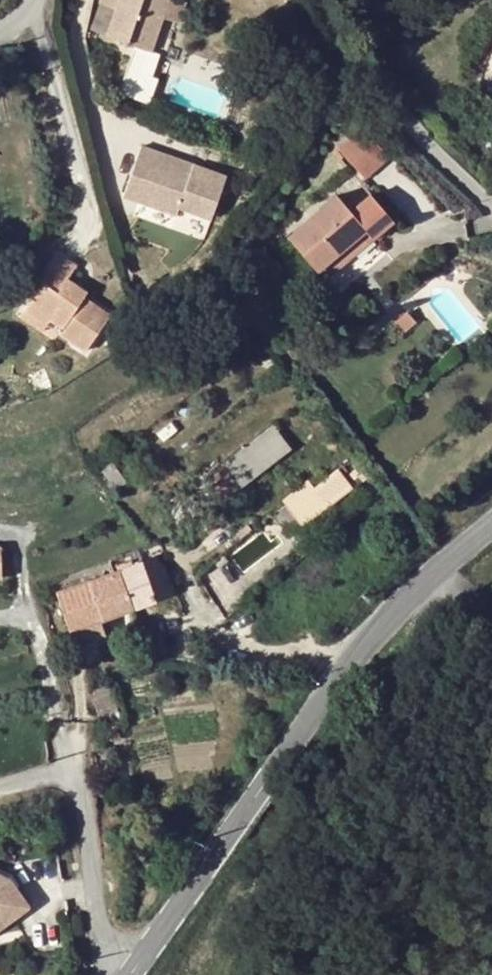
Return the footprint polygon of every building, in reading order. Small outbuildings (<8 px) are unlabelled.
[(180,0),(103,0),(101,4),(116,9),(107,36),(151,52),(163,18),(177,23),(185,2),(180,0)] [(366,178),(391,155),(363,125),(338,148),(366,178)] [(192,171),(190,176),(158,164),(160,159),(162,152),(142,145),(125,194),(177,213),(180,206),(221,221),(237,179),(194,164),(192,171)] [(192,171),(160,159),(158,164),(190,176),(192,171)] [(311,262),(320,272),(367,231),(374,239),(393,222),(370,194),(349,210),(336,196),(289,237),(311,262)] [(326,280),(374,239),(367,231),(320,272),(326,280)] [(44,284),(25,310),(47,326),(51,321),(62,329),(59,333),(84,350),(109,314),(85,296),(88,292),(68,278),(77,267),(60,255),(41,282),(44,284)] [(43,332),(47,326),(25,310),(21,317),(43,332)] [(407,314),(394,324),(403,335),(416,325),(407,314)] [(290,449),(272,427),(222,465),(240,487),(290,449)] [(111,462),(99,471),(113,492),(126,482),(111,462)] [(172,465),(161,473),(170,486),(181,477),(172,465)] [(316,489),(309,481),(285,502),(305,527),(352,486),(339,470),(316,489)] [(159,557),(120,571),(132,607),(175,593),(159,557)] [(75,628),(104,618),(132,607),(120,571),(59,594),(71,629),(75,628)] [(104,618),(75,628),(80,642),(108,633),(104,618)] [(26,911),(6,882),(0,879),(0,929),(26,911)]
